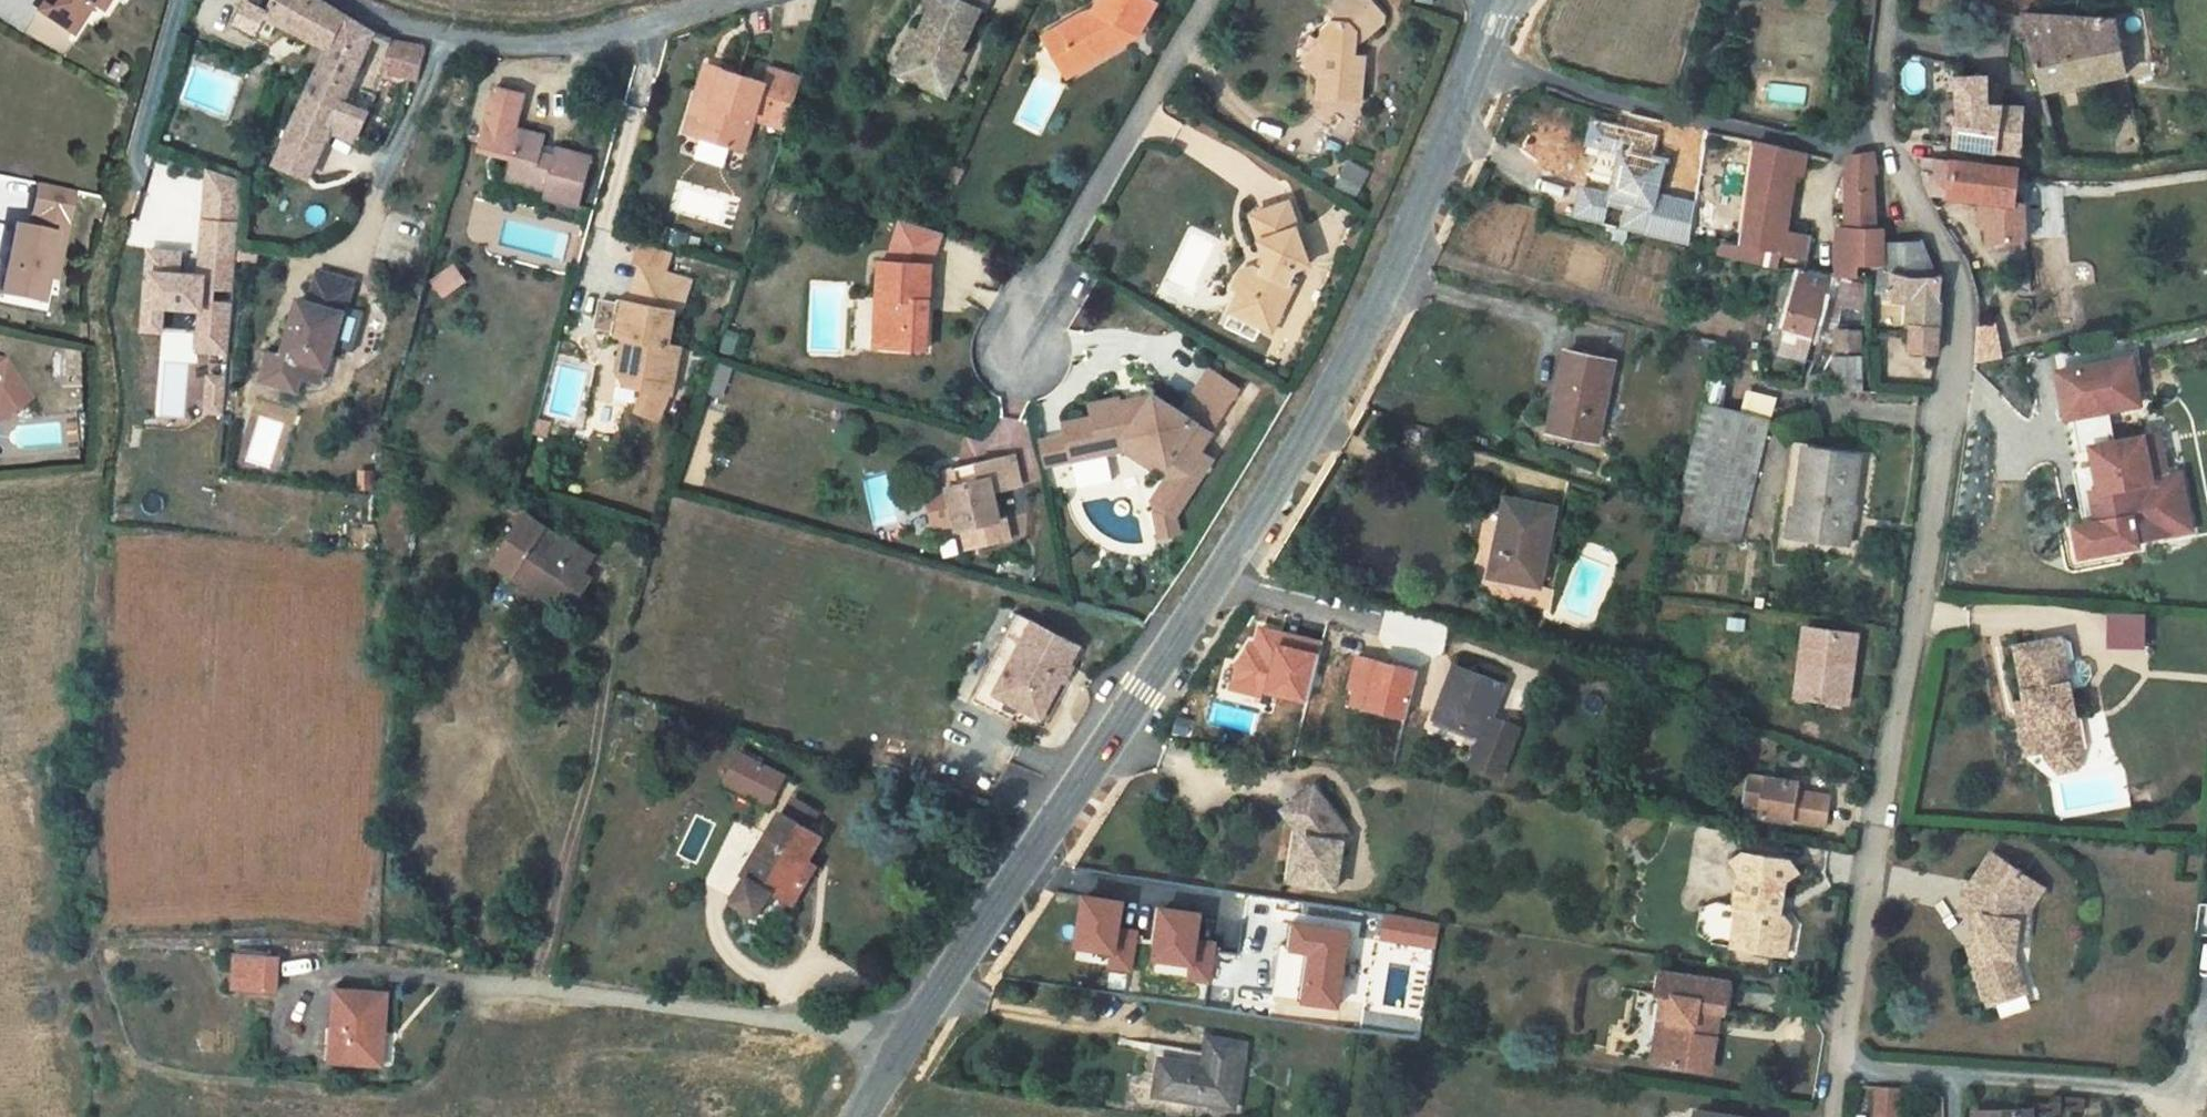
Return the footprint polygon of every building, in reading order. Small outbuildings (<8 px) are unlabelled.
[(18,27),(53,49),(71,21),(78,25),(94,0),(35,0),(18,27)] [(247,30),(293,52),(287,68),(299,73),(295,82),(297,82),(322,24),(279,0),(261,0),(247,30)] [(874,76),(927,103),(950,56),(941,53),(962,12),(965,13),(972,0),(919,0),(914,9),(902,33),(896,30),(874,76)] [(908,6),(914,9),(919,0),(911,0),(908,6)] [(1052,79),(1100,49),(1107,35),(1115,39),(1132,7),(1121,0),(1080,0),(1072,15),(1057,20),(1034,35),(1046,55),(1040,59),(1052,79)] [(1414,0),(1396,0),(1395,6),(1412,10),(1414,0)] [(1289,40),(1289,56),(1274,71),(1292,88),(1292,111),(1335,111),(1336,66),(1323,66),(1323,50),(1329,49),(1352,27),(1352,22),(1337,5),(1320,4),(1308,15),(1307,30),(1300,30),(1289,40)] [(2105,8),(2060,9),(2016,10),(2023,80),(2112,74),(2105,8)] [(239,48),(247,30),(228,22),(220,40),(239,48)] [(350,40),(322,24),(297,82),(326,94),(319,111),(337,119),(337,120),(344,123),(337,139),(341,141),(352,113),(325,103),(350,40)] [(1046,55),(1034,35),(1020,45),(1044,85),(1052,79),(1040,59),(1046,55)] [(357,77),(386,89),(390,90),(398,59),(387,57),(374,53),(365,49),(357,77)] [(1902,62),(1900,88),(1921,91),(1924,65),(1902,62)] [(765,139),(782,87),(750,76),(745,91),(688,73),(679,101),(695,106),(690,123),(673,118),(665,141),(725,160),(734,128),(765,139)] [(1936,77),(1930,137),(1990,144),(1996,99),(1958,95),(1959,79),(1936,77)] [(295,82),(285,105),(316,118),(319,111),(326,94),(297,82),(295,82)] [(502,97),(476,90),(459,154),(491,162),(486,185),(523,196),(521,205),(558,215),(570,163),(534,155),(532,163),(517,159),(522,141),(493,134),(502,97)] [(690,123),(695,106),(679,101),(673,118),(690,123)] [(316,118),(285,105),(267,152),(301,166),(314,131),(337,139),(344,123),(337,120),(337,119),(319,111),(316,118)] [(2206,143),(2206,111),(2198,112),(2202,143),(2206,143)] [(1729,134),(1721,133),(1706,237),(1714,238),(1729,134)] [(1783,157),(1785,141),(1729,134),(1714,238),(1706,237),(1692,233),(1687,236),(1686,245),(1749,256),(1752,246),(1777,252),(1787,220),(1762,223),(1754,224),(1763,166),(1771,167),(1772,156),(1783,157)] [(1853,169),(1853,151),(1849,149),(1842,147),(1834,145),(1824,144),(1815,145),(1817,201),(1816,215),(1847,215),(1845,169),(1853,169)] [(1772,156),(1771,167),(1781,168),(1783,157),(1772,156)] [(1990,165),(1908,157),(1917,194),(1964,198),(1960,244),(1991,246),(1995,200),(1987,199),(1990,165)] [(1339,186),(1361,196),(1373,169),(1351,159),(1339,186)] [(1763,166),(1754,224),(1762,223),(1771,167),(1763,166)] [(6,205),(9,182),(0,180),(0,204),(6,205)] [(149,321),(181,324),(178,363),(209,365),(224,193),(193,183),(184,290),(166,289),(167,268),(136,265),(129,344),(147,346),(149,321)] [(19,227),(16,241),(0,238),(0,309),(24,313),(28,287),(38,288),(54,200),(18,194),(12,226),(19,227)] [(463,248),(475,250),(482,222),(485,211),(474,208),(463,248)] [(1213,319),(1242,333),(1251,337),(1273,288),(1267,286),(1272,277),(1288,273),(1276,239),(1278,238),(1269,211),(1232,223),(1243,257),(1236,272),(1222,277),(1214,294),(1222,298),(1213,319)] [(1844,267),(1850,267),(1850,258),(1863,256),(1856,220),(1816,219),(1812,264),(1844,267)] [(885,228),(878,248),(915,260),(922,240),(885,228)] [(1862,233),(1868,270),(1900,268),(1894,230),(1862,233)] [(635,237),(631,250),(653,256),(657,243),(635,237)] [(878,248),(871,270),(911,273),(915,260),(878,248)] [(1844,267),(1812,264),(1795,263),(1777,252),(1771,340),(1801,339),(1802,309),(1827,311),(1831,383),(1849,384),(1844,267)] [(1917,306),(1907,267),(1900,268),(1868,270),(1865,270),(1854,271),(1858,297),(1871,296),(1893,295),(1890,341),(1913,343),(1917,306)] [(871,270),(860,269),(858,306),(865,307),(862,356),(906,358),(911,273),(871,270)] [(638,353),(647,322),(653,317),(663,284),(613,270),(603,306),(597,305),(587,339),(602,344),(598,356),(591,359),(586,373),(620,383),(616,395),(613,394),(612,395),(601,417),(622,428),(635,402),(636,403),(650,357),(638,353)] [(244,393),(269,400),(273,385),(284,388),(299,392),(304,378),(307,377),(314,352),(326,311),(331,291),(298,281),(289,312),(281,309),(266,366),(251,362),(244,393)] [(591,303),(581,337),(587,339),(597,305),(591,303)] [(858,306),(854,355),(862,356),(865,307),(858,306)] [(326,311),(314,352),(333,358),(345,316),(326,311)] [(1979,362),(2001,358),(1994,323),(1972,328),(1979,362)] [(602,344),(595,342),(591,359),(598,356),(602,344)] [(724,363),(715,393),(726,397),(736,367),(724,363)] [(1522,444),(1569,454),(1583,374),(1537,366),(1522,444)] [(620,383),(586,373),(594,390),(612,395),(613,394),(616,395),(620,383)] [(204,375),(206,415),(228,414),(226,374),(204,375)] [(1182,457),(1221,396),(1192,375),(1163,419),(1137,402),(1101,409),(1101,405),(1071,411),(1074,425),(1044,431),(1053,470),(1105,460),(1148,487),(1133,510),(1141,514),(1136,522),(1141,547),(1160,544),(1157,525),(1195,466),(1182,457)] [(1694,384),(1680,381),(1653,500),(1670,504),(1660,543),(1712,554),(1739,428),(1687,416),(1694,384)] [(2111,383),(2038,394),(2044,440),(2053,439),(2058,473),(2069,472),(2072,493),(2053,496),(2056,518),(2067,517),(2070,536),(2059,537),(2061,549),(2049,551),(2053,579),(2112,570),(2111,565),(2137,561),(2145,550),(2139,514),(2128,506),(2126,492),(2115,484),(2112,464),(2089,467),(2084,434),(2118,429),(2111,383)] [(284,388),(273,385),(269,400),(280,403),(284,388)] [(1771,416),(1775,396),(1741,390),(1737,410),(1771,416)] [(11,416),(0,400),(0,424),(11,416)] [(1757,530),(1826,539),(1839,452),(1784,445),(1778,494),(1762,491),(1757,530)] [(2138,460),(2112,464),(2115,484),(2126,492),(2128,506),(2139,514),(2145,550),(2137,561),(2165,556),(2157,501),(2144,503),(2138,460)] [(921,499),(924,511),(931,544),(946,540),(950,559),(994,549),(989,528),(982,529),(976,503),(1003,496),(996,464),(935,480),(939,497),(921,499)] [(2056,518),(2059,537),(2070,536),(2067,517),(2056,518)] [(1463,598),(1510,607),(1523,530),(1471,522),(1464,559),(1470,561),(1463,598)] [(472,592),(492,605),(499,594),(538,621),(540,618),(557,628),(574,602),(564,595),(575,578),(543,557),(539,562),(505,539),(472,592)] [(2103,610),(2103,646),(2142,646),(2143,610),(2103,610)] [(1234,664),(1229,689),(1303,703),(1320,640),(1257,626),(1234,664)] [(1777,627),(1774,654),(1785,656),(1781,701),(1824,705),(1831,631),(1777,627)] [(934,718),(996,748),(1026,689),(1018,684),(1024,673),(1032,677),(1042,658),(1033,654),(980,630),(934,718)] [(1997,764),(2021,760),(2018,769),(2030,783),(2048,780),(2054,762),(2042,748),(2039,728),(2048,727),(2043,698),(2058,696),(2065,686),(2063,677),(2055,671),(2044,673),(2044,672),(2047,668),(2044,652),(2039,649),(2035,650),(2035,648),(1989,655),(1998,712),(2001,725),(1991,727),(1997,764)] [(1416,669),(1355,653),(1342,705),(1402,721),(1416,669)] [(1512,684),(1455,663),(1432,722),(1478,739),(1466,771),(1500,784),(1522,725),(1500,717),(1512,684)] [(1018,684),(1026,689),(1032,677),(1024,673),(1018,684)] [(1989,713),(1991,727),(2001,725),(1998,712),(1989,713)] [(2048,727),(2039,728),(2042,748),(2054,762),(2048,727)] [(757,792),(712,768),(697,795),(742,819),(757,792)] [(1799,831),(1801,811),(1769,807),(1771,796),(1772,785),(1741,780),(1736,822),(1799,831)] [(1304,835),(1299,881),(1337,885),(1342,838),(1334,837),(1337,816),(1312,784),(1281,808),(1296,828),(1301,835),(1304,835)] [(1771,796),(1769,807),(1801,811),(1803,800),(1771,796)] [(779,894),(769,890),(778,874),(793,847),(781,841),(790,824),(764,811),(756,826),(753,826),(717,892),(724,896),(709,922),(732,934),(747,906),(767,916),(779,894)] [(1346,830),(1337,816),(1334,837),(1342,838),(1346,830)] [(1296,828),(1290,879),(1299,881),(1304,835),(1301,835),(1296,828)] [(1716,911),(1761,917),(1765,884),(1776,878),(1766,865),(1721,859),(1709,868),(1718,880),(1713,910),(1716,911)] [(1949,941),(1945,974),(1959,1012),(1997,998),(1984,964),(1986,945),(1988,928),(1998,929),(2000,914),(2013,895),(1961,860),(1942,889),(1935,888),(1930,921),(1942,923),(1940,940),(1949,941)] [(779,894),(787,879),(778,874),(769,890),(779,894)] [(724,896),(717,892),(703,918),(709,922),(724,896)] [(1123,901),(1081,895),(1072,949),(1111,954),(1109,969),(1129,972),(1138,929),(1121,926),(1123,901)] [(1203,913),(1158,906),(1152,964),(1190,968),(1188,981),(1212,986),(1217,941),(1199,939),(1203,913)] [(1771,932),(1761,917),(1716,911),(1710,954),(1766,963),(1771,932)] [(1435,926),(1384,916),(1379,941),(1431,951),(1435,926)] [(1299,1000),(1337,1005),(1348,930),(1288,922),(1285,949),(1304,953),(1299,1000)] [(1998,929),(1988,928),(1986,945),(1996,946),(1998,929)] [(1949,941),(1940,940),(1938,954),(1945,974),(1949,941)] [(287,990),(289,952),(239,949),(237,988),(287,990)] [(1635,982),(1631,1004),(1647,1006),(1638,1071),(1686,1078),(1695,1015),(1705,1017),(1709,992),(1635,982)] [(1647,1006),(1631,1004),(1623,1069),(1638,1071),(1647,1006)] [(307,1097),(315,1098),(355,1099),(363,1099),(370,1030),(315,1026),(307,1097)] [(1228,1109),(1240,1043),(1204,1037),(1199,1064),(1154,1056),(1148,1094),(1228,1109)] [(1901,1086),(1873,1082),(1869,1116),(1897,1116),(1901,1086)] [(2002,1099),(1953,1098),(1953,1116),(2002,1116),(2002,1099)]
